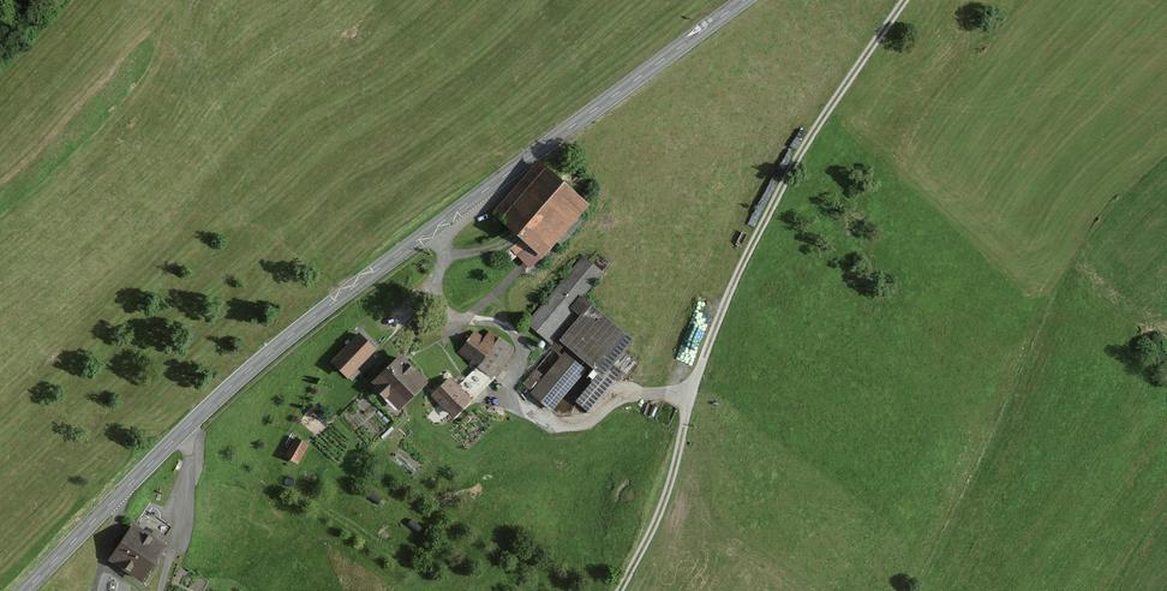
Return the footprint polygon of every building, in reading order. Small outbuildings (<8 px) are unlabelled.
[(538,256),(584,206),(539,165),(493,215),(538,256)] [(583,257),(527,325),(547,341),(603,274),(583,257)] [(632,342),(591,306),(559,343),(601,378),(632,342)] [(332,366),(347,381),(375,354),(359,339),(332,366)] [(497,339),(484,354),(469,341),(459,352),(493,380),(503,368),(499,366),(512,351),(497,339)] [(585,372),(564,354),(530,394),(551,412),(585,372)] [(429,385),(403,357),(372,386),(399,414),(429,385)] [(450,379),(431,397),(453,421),(472,403),(450,379)] [(299,441),(290,455),(300,461),(309,447),(299,441)] [(109,563),(145,587),(169,549),(133,526),(109,563)]
